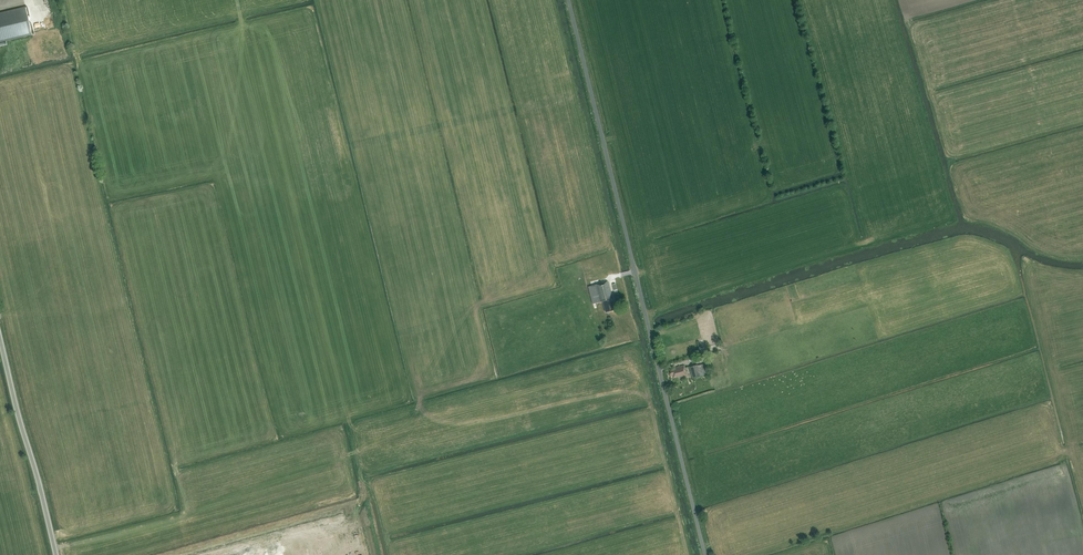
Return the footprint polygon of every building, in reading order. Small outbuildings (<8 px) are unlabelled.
[(0,13),(0,42),(34,33),(27,6),(0,13)] [(584,270),(588,282),(596,280),(593,268),(584,270)] [(608,282),(596,285),(588,288),(593,305),(603,302),(606,313),(615,310),(612,299),(613,299),(608,282)] [(689,367),(693,379),(710,374),(707,362),(689,367)] [(678,378),(686,376),(683,365),(675,367),(676,369),(669,371),(670,375),(671,375),(672,378),(677,377),(678,378)]
